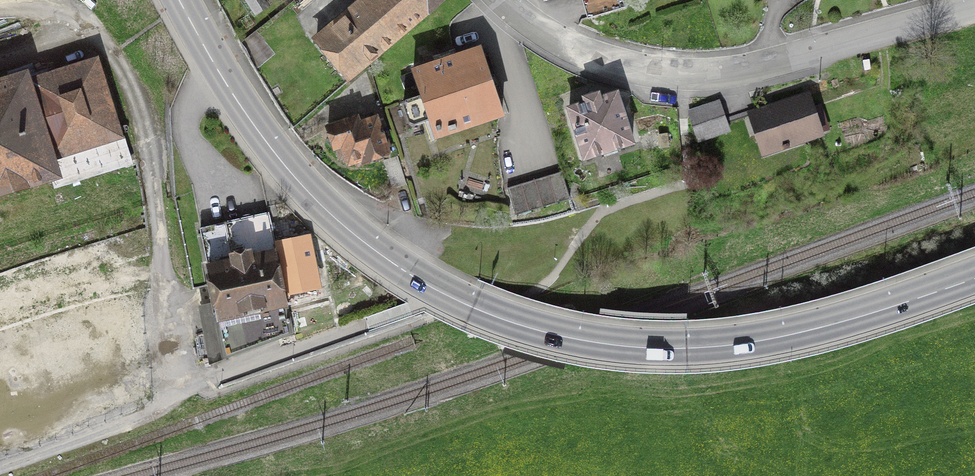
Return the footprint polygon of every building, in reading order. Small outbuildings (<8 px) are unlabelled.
[(255,15),(268,6),(265,0),(244,0),(255,15)] [(316,41),(349,80),(442,0),(365,0),(316,41)] [(594,15),(624,7),(622,0),(590,0),(594,15)] [(502,115),(480,49),(413,71),(421,95),(405,101),(403,105),(410,123),(414,125),(430,120),(436,137),(502,115)] [(55,186),(131,163),(98,58),(26,80),(24,76),(0,84),(0,192),(52,176),(55,186)] [(569,109),(585,157),(632,142),(617,93),(569,109)] [(806,97),(756,114),(768,150),(818,134),(806,97)] [(718,103),(690,114),(699,139),(727,130),(718,103)] [(357,119),(328,129),(340,160),(346,158),(348,164),(363,159),(364,161),(387,153),(376,119),(365,123),(364,118),(357,120),(357,119)] [(397,156),(383,160),(392,189),(406,184),(397,156)] [(570,199),(562,172),(507,188),(515,215),(570,199)] [(274,239),(269,213),(200,228),(217,309),(211,310),(210,305),(200,306),(211,362),(293,332),(285,290),(274,239)] [(288,236),(274,239),(285,290),(317,283),(308,238),(289,240),(288,236)]
